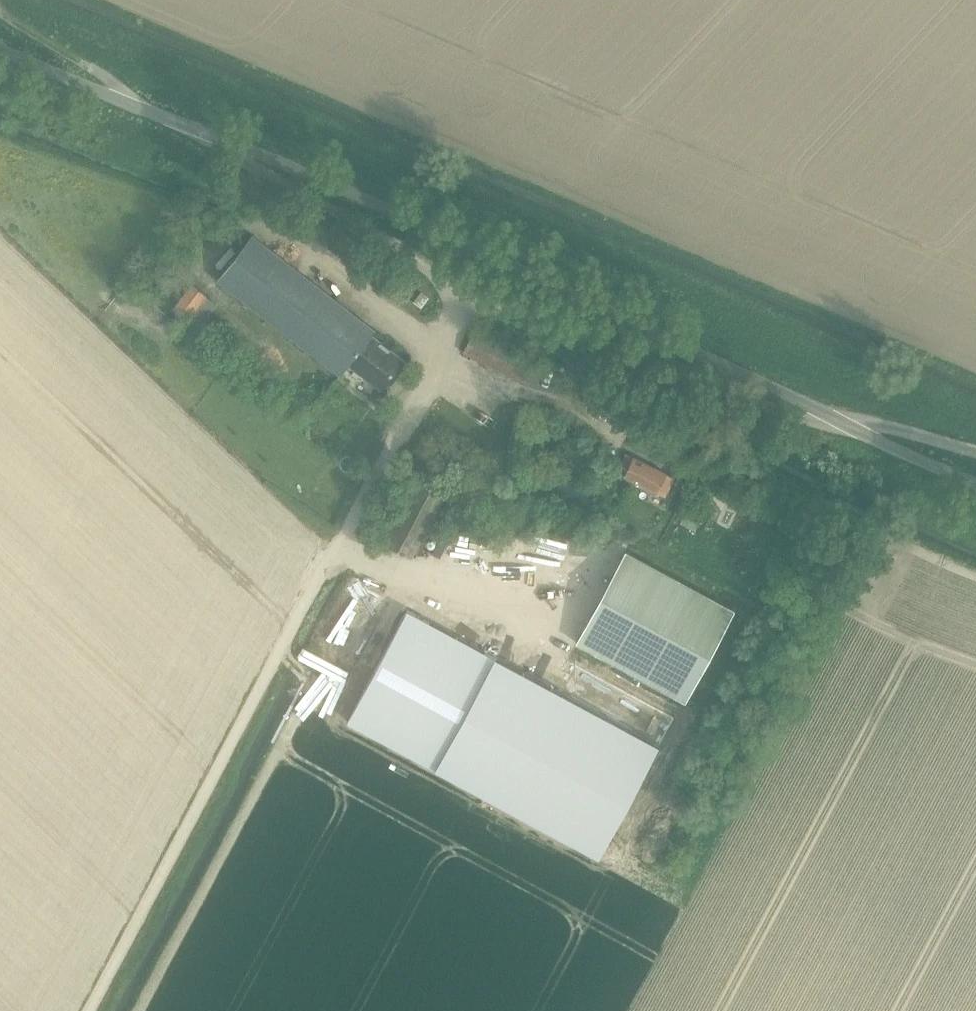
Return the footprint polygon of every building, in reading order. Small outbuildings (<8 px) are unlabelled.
[(379,387),(402,358),(371,333),(373,330),(251,235),(217,279),(339,375),(348,363),(379,387)] [(129,301),(137,292),(127,283),(119,292),(129,301)] [(218,306),(205,296),(191,285),(173,310),(188,320),(189,318),(208,333),(216,321),(209,316),(218,306)] [(235,331),(222,322),(216,330),(229,340),(235,331)] [(535,387),(544,369),(472,334),(463,352),(535,387)] [(667,473),(634,457),(626,453),(616,472),(625,475),(624,476),(665,497),(676,478),(667,474),(667,473)] [(411,559),(445,495),(415,479),(381,543),(411,559)] [(575,642),(685,702),(734,611),(624,552),(575,642)] [(337,629),(356,640),(379,597),(360,587),(337,629)] [(411,609),(341,737),(587,870),(655,745),(411,609)]
